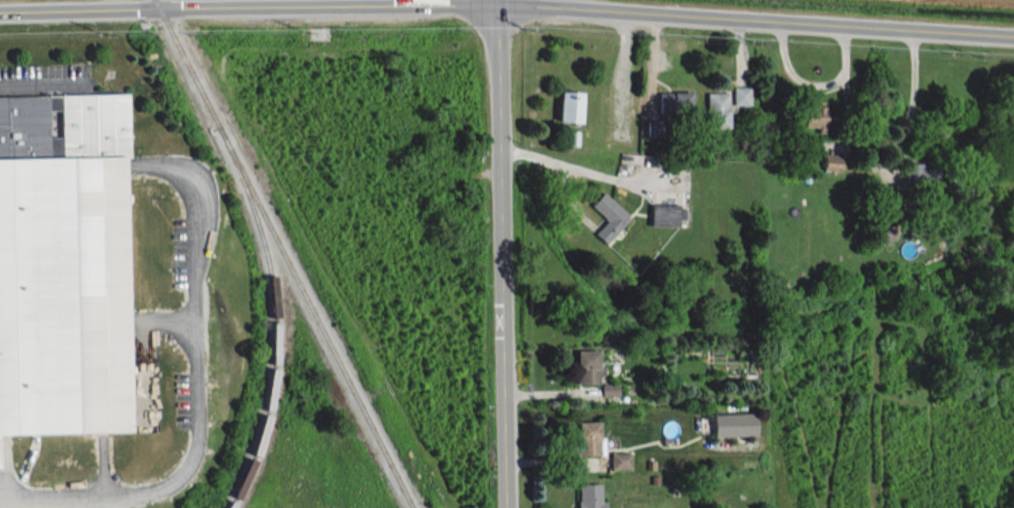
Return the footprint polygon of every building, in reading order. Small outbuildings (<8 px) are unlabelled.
[(732,86),(732,105),(750,105),(749,86),(732,86)] [(557,122),(580,122),(580,92),(558,91),(557,122)] [(690,91),(658,92),(658,114),(691,113),(690,91)] [(705,92),(706,128),(727,127),(727,92),(705,92)] [(129,431),(0,434),(0,96),(128,93),(129,157),(123,157),(129,431)] [(817,132),(832,131),(831,122),(827,123),(825,105),(801,108),(803,127),(816,126),(817,132)] [(839,170),(840,153),(823,152),(822,169),(839,170)] [(905,164),(906,186),(923,185),(923,174),(932,173),(932,163),(905,164)] [(593,233),(604,243),(629,217),(602,192),(590,205),(606,220),(593,233)] [(678,204),(650,204),(649,225),(677,226),(678,204)] [(601,384),(600,365),(598,365),(598,350),(576,350),(576,384),(601,384)] [(617,383),(600,384),(601,396),(618,395),(617,383)] [(755,435),(754,412),(712,414),(713,437),(755,435)] [(598,421),(576,421),(577,455),(599,454),(598,421)] [(631,469),(631,452),(609,453),(610,469),(631,469)] [(578,484),(578,507),(605,507),(605,502),(600,503),(600,484),(578,484)]
